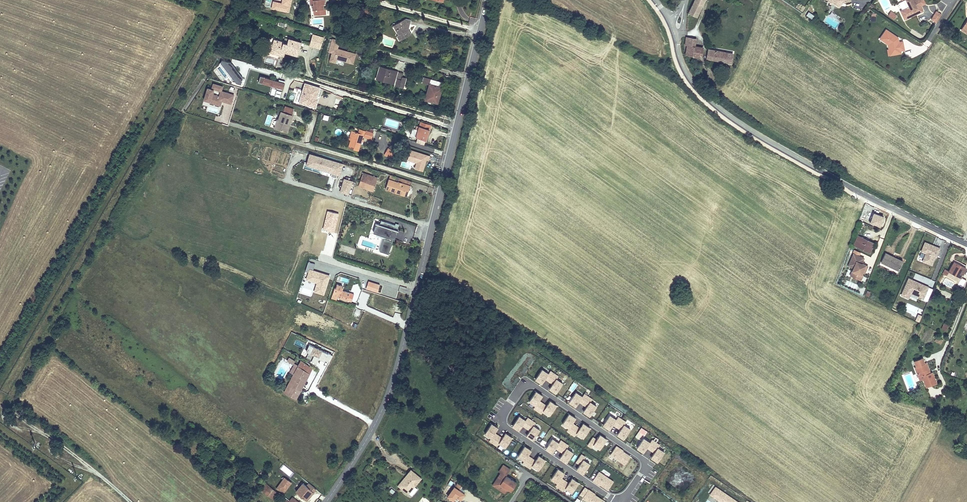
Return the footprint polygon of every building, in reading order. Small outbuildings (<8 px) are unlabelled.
[(308,0),(313,0),(313,5),(311,5),(311,10),(313,11),(313,15),(324,15),(324,9),(322,9),(322,7),(321,7),(320,4),(324,4),(323,0),(308,0)] [(697,17),(705,0),(694,0),(688,13),(697,17)] [(901,2),(905,10),(898,13),(902,22),(921,13),(919,8),(917,5),(916,4),(914,5),(913,4),(915,3),(916,1),(915,0),(895,0),(901,2)] [(942,14),(936,11),(931,19),(936,22),(942,14)] [(406,26),(407,26),(409,22),(403,20),(393,25),(395,30),(394,30),(397,35),(395,37),(398,42),(409,36),(406,32),(405,30),(406,26)] [(879,39),(887,44),(888,49),(890,48),(892,54),(900,52),(900,49),(903,49),(901,40),(896,42),(896,39),(897,38),(897,37),(884,29),(879,39)] [(309,45),(320,49),(324,37),(313,33),(309,45)] [(341,40),(333,37),(329,51),(332,52),(329,61),(337,63),(338,59),(354,64),(357,53),(339,48),(341,40)] [(693,46),(694,39),(686,37),(685,45),(687,45),(693,46)] [(292,47),(278,42),(277,45),(268,42),(265,54),(278,58),(278,55),(289,58),(292,47)] [(701,48),(693,46),(691,56),(699,57),(701,48)] [(706,58),(729,63),(731,53),(711,49),(710,53),(707,53),(706,58)] [(244,80),(227,57),(219,63),(236,85),(244,80)] [(396,72),(387,69),(386,72),(378,70),(375,80),(392,85),(396,72)] [(283,89),(285,81),(262,76),(260,83),(283,89)] [(435,105),(437,95),(441,96),(444,85),(431,81),(425,101),(435,105)] [(207,87),(204,101),(221,105),(222,102),(232,104),(235,94),(222,91),(224,85),(213,83),(212,88),(207,87)] [(319,90),(304,85),(299,101),(314,106),(319,90)] [(292,113),(294,108),(285,105),(283,110),(292,113)] [(274,129),(284,132),(287,124),(289,125),(292,116),(281,112),(278,120),(277,120),(274,129)] [(431,126),(421,123),(418,130),(413,129),(411,137),(426,141),(431,126)] [(353,132),(350,142),(347,149),(357,152),(360,143),(362,144),(363,141),(361,140),(363,136),(364,137),(365,133),(359,131),(358,134),(353,132)] [(392,154),(393,150),(387,147),(383,155),(391,159),(393,155),(392,154)] [(413,169),(423,172),(428,155),(430,155),(430,154),(407,147),(405,153),(408,154),(406,160),(415,163),(413,169)] [(339,177),(343,163),(308,153),(305,167),(339,177)] [(406,197),(410,182),(390,175),(385,190),(406,197)] [(343,178),(339,192),(348,195),(353,181),(343,178)] [(365,184),(376,188),(377,182),(367,179),(365,184)] [(376,188),(365,184),(363,190),(374,194),(376,188)] [(881,227),(885,218),(875,214),(874,218),(872,218),(870,223),(881,227)] [(396,238),(400,223),(396,222),(395,223),(381,219),(380,223),(376,222),(373,232),(376,233),(376,235),(384,237),(380,250),(389,253),(394,238),(396,238)] [(874,243),(858,236),(854,244),(870,252),(874,243)] [(933,244),(925,241),(921,250),(926,252),(923,261),(932,264),(935,256),(936,256),(940,247),(935,245),(935,246),(933,245),(933,244)] [(853,267),(852,271),(855,272),(855,274),(854,277),(860,280),(862,275),(861,274),(862,272),(863,270),(865,271),(867,266),(862,263),(864,258),(853,253),(848,265),(853,267)] [(903,262),(885,253),(881,261),(899,270),(903,262)] [(942,273),(959,281),(965,268),(964,267),(965,265),(955,260),(949,271),(944,269),(942,273)] [(324,293),(329,275),(313,270),(315,264),(308,261),(305,272),(307,272),(303,287),(324,293)] [(963,287),(966,280),(961,278),(957,285),(963,287)] [(908,279),(901,296),(908,298),(910,294),(923,299),(928,287),(921,284),(920,286),(912,282),(913,281),(908,279)] [(382,287),(370,284),(368,291),(379,295),(382,287)] [(345,288),(339,286),(338,289),(336,289),(333,299),(339,301),(340,298),(353,303),(356,296),(345,292),(346,290),(344,289),(345,288)] [(323,357),(315,352),(308,349),(304,355),(319,363),(323,357)] [(323,357),(325,353),(317,349),(315,352),(323,357)] [(323,357),(319,363),(323,366),(326,360),(329,361),(332,356),(326,352),(325,353),(323,357)] [(914,361),(916,366),(924,363),(921,358),(914,361)] [(301,361),(298,365),(305,369),(308,365),(301,361)] [(925,362),(914,367),(917,373),(919,372),(921,376),(922,375),(923,377),(922,378),(924,382),(926,387),(936,383),(931,372),(930,373),(928,373),(927,371),(929,371),(925,362)] [(312,368),(308,365),(305,369),(298,365),(285,389),(297,396),(312,368)] [(549,373),(543,368),(535,379),(542,384),(545,380),(549,373)] [(559,376),(551,370),(549,373),(545,380),(552,385),(557,379),(559,376)] [(564,383),(557,379),(552,385),(549,389),(556,394),(564,383)] [(542,397),(534,391),(527,402),(535,407),(539,402),(542,397)] [(582,395),(576,391),(568,402),(575,406),(578,402),(582,395)] [(592,398),(584,393),(582,395),(578,402),(585,407),(590,401),(592,398)] [(557,407),(548,401),(546,406),(542,412),(550,417),(557,407)] [(597,406),(590,401),(585,407),(582,412),(589,416),(597,406)] [(546,406),(539,402),(535,407),(534,410),(540,415),(542,412),(546,406)] [(576,418),(567,413),(560,423),(569,429),(573,423),(576,418)] [(616,418),(610,414),(602,425),(609,429),(611,425),(616,418)] [(526,419),(520,415),(512,425),(518,430),(521,426),(526,419)] [(626,421),(618,416),(616,418),(611,425),(619,430),(623,424),(626,421)] [(535,422),(528,417),(526,419),(521,426),(529,431),(533,425),(535,422)] [(498,428),(490,423),(483,433),(491,439),(495,433),(498,428)] [(579,427),(573,423),(569,429),(567,432),(573,436),(575,433),(579,427)] [(590,428),(582,423),(579,427),(575,433),(583,438),(590,428)] [(631,429),(623,424),(619,430),(616,435),(623,439),(631,429)] [(541,430),(533,425),(529,431),(526,435),(533,440),(541,430)] [(501,437),(495,433),(491,439),(489,442),(496,446),(497,443),(501,437)] [(512,438),(504,433),(501,437),(497,443),(505,448),(512,438)] [(606,439),(599,434),(596,439),(592,445),(599,450),(606,439)] [(596,439),(593,437),(587,445),(590,447),(592,445),(596,439)] [(650,442),(642,437),(636,448),(643,452),(646,448),(650,442)] [(559,442),(553,438),(545,448),(551,453),(554,449),(559,442)] [(659,444),(651,439),(650,442),(646,448),(653,453),(657,447),(659,444)] [(568,445),(561,440),(559,442),(554,449),(562,454),(566,448),(568,445)] [(531,451),(523,446),(516,456),(524,462),(528,456),(531,451)] [(610,455),(624,465),(630,455),(616,446),(610,455)] [(665,452),(657,447),(653,453),(650,458),(657,462),(665,452)] [(574,453),(566,448),(562,454),(559,458),(566,463),(574,453)] [(585,456),(580,453),(574,461),(579,465),(583,459),(585,456)] [(534,460),(528,456),(524,462),(522,465),(529,469),(530,466),(534,460)] [(545,461),(537,456),(534,460),(530,466),(538,472),(545,461)] [(590,464),(583,459),(579,465),(576,469),(583,474),(590,464)] [(283,465),(280,469),(290,476),(293,472),(283,465)] [(492,485),(497,488),(500,484),(508,489),(511,491),(517,483),(506,476),(510,469),(503,465),(499,472),(501,473),(492,485)] [(564,473),(556,468),(549,478),(557,484),(561,478),(564,473)] [(276,488),(285,478),(274,469),(265,479),(276,488)] [(398,485),(408,494),(409,493),(414,486),(421,478),(411,470),(398,485)] [(613,481),(598,471),(592,480),(607,490),(613,481)] [(579,483),(570,477),(568,482),(564,488),(572,493),(579,483)] [(285,478),(276,488),(283,494),(291,483),(285,478)] [(568,482),(561,478),(557,484),(555,487),(562,491),(564,488),(568,482)] [(306,481),(303,484),(315,493),(318,490),(306,481)] [(265,494),(271,487),(268,484),(261,491),(265,494)] [(315,493),(303,484),(296,493),(307,501),(315,493)] [(508,489),(500,484),(497,488),(505,493),(508,489)] [(414,486),(409,493),(412,495),(417,489),(414,486)] [(454,486),(447,496),(452,500),(455,496),(460,499),(464,493),(454,486)] [(715,486),(709,494),(721,501),(740,501),(715,486)] [(280,494),(271,487),(265,494),(274,501),(280,494)] [(588,490),(582,499),(586,501),(601,501),(603,500),(588,490)]
